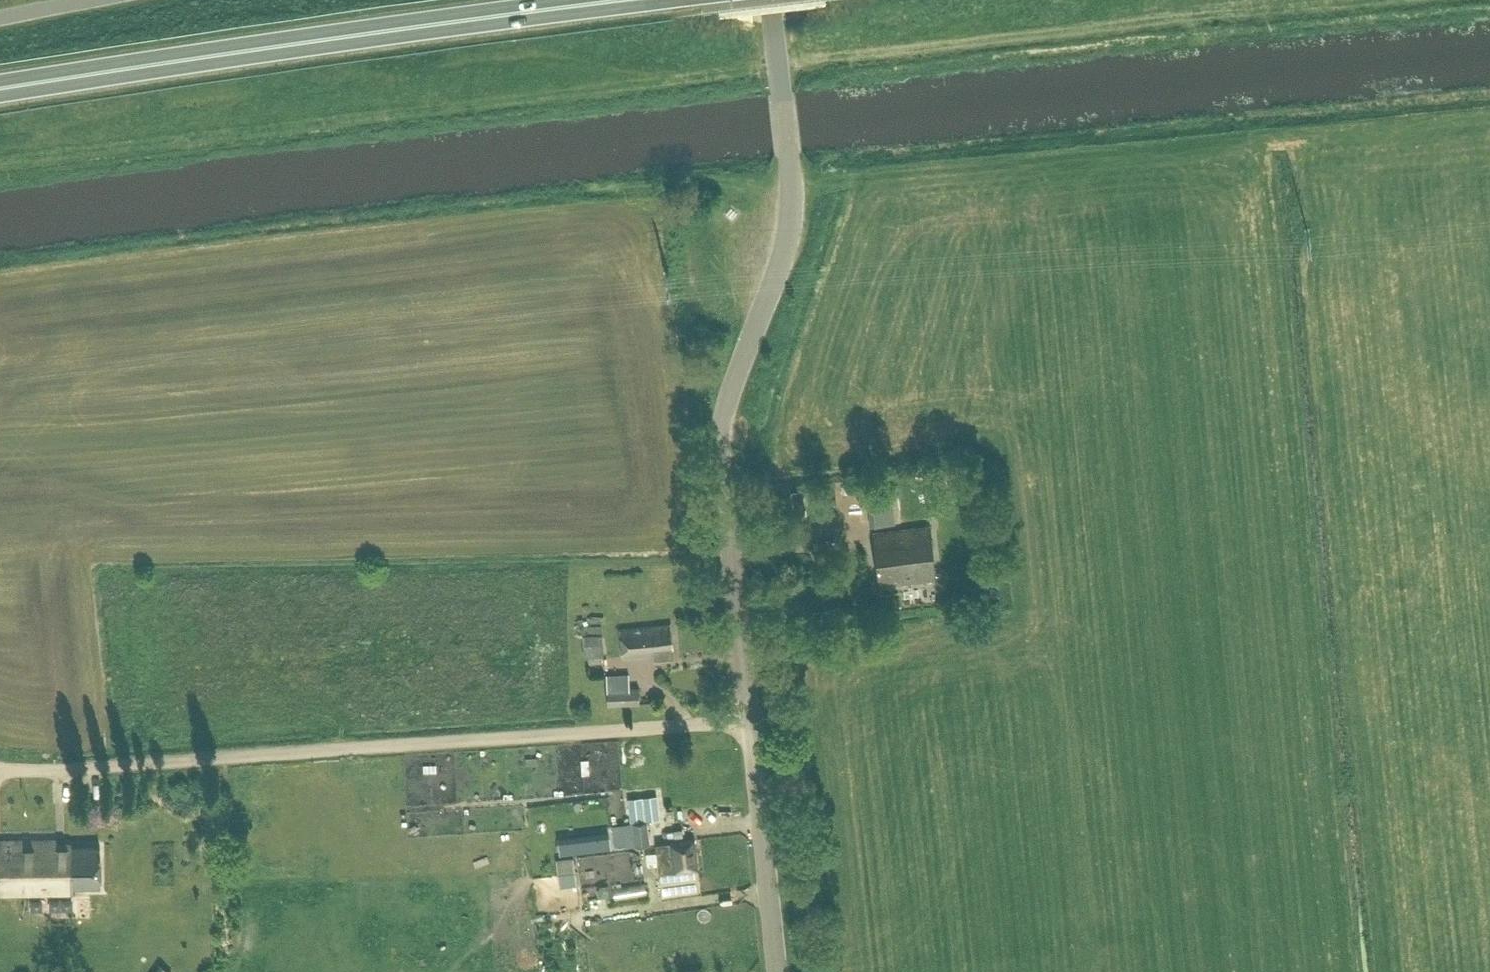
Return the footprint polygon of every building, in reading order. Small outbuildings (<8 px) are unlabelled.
[(869,524),(895,521),(890,482),(865,484),(869,524)] [(813,488),(804,489),(807,511),(815,510),(813,488)] [(894,581),(934,576),(928,524),(872,532),(878,580),(893,577),(894,581)] [(654,658),(674,656),(670,622),(618,628),(622,655),(653,652),(654,658)] [(583,654),(603,654),(601,625),(581,626),(583,654)] [(639,686),(606,687),(607,702),(639,701),(639,686)] [(656,794),(626,797),(629,820),(658,817),(656,794)] [(646,820),(611,824),(614,846),(649,842),(647,823),(646,820)] [(608,835),(583,838),(584,850),(595,848),(609,847),(608,835)] [(659,870),(696,866),(693,837),(656,841),(659,870)] [(100,884),(100,844),(56,845),(56,838),(0,839),(0,881),(1,881),(1,892),(73,891),(72,885),(100,884)] [(573,856),(556,858),(559,886),(577,884),(573,856)] [(644,882),(613,887),(614,899),(646,894),(644,882)]
